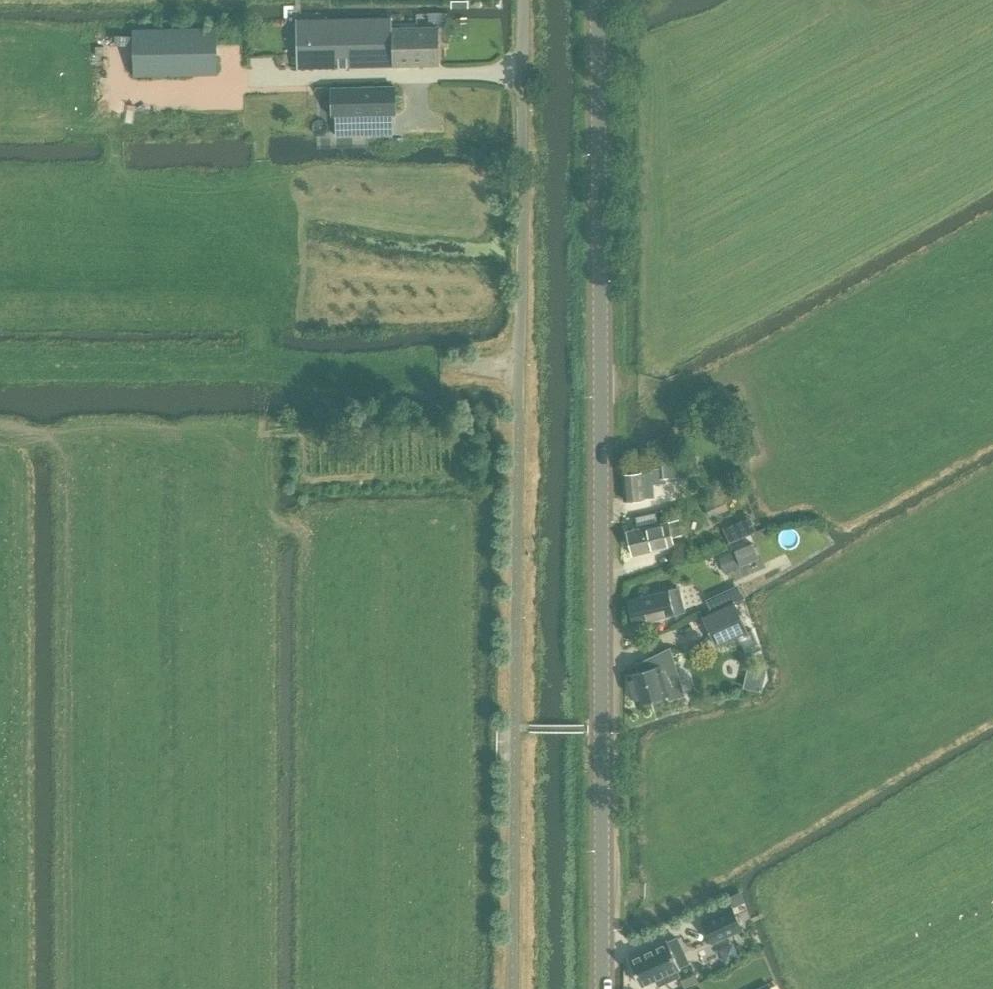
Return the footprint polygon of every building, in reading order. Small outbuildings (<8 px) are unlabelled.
[(299,67),(297,67),(297,69),(338,68),(348,68),(354,67),(357,67),(357,44),(391,44),(391,28),(390,19),(391,19),(391,18),(321,19),(308,20),(308,41),(308,43),(298,43),(299,60),(299,67)] [(392,28),(391,28),(391,44),(391,67),(392,67),(392,66),(394,66),(398,66),(417,66),(437,65),(437,27),(417,28),(392,28)] [(216,29),(134,31),(135,76),(216,74),(216,29)] [(335,88),(330,88),(330,89),(332,89),(333,115),(331,115),(331,116),(335,116),(335,136),(393,134),(392,115),(395,114),(394,86),(378,87),(335,88)] [(654,497),(653,484),(663,483),(662,478),(688,476),(686,457),(657,459),(658,468),(652,468),(652,472),(642,475),(642,474),(622,476),(624,502),(644,498),(654,497)] [(710,519),(729,510),(723,497),(704,505),(710,519)] [(756,532),(750,518),(723,530),(729,544),(731,543),(754,534),(754,533),(756,532)] [(672,538),(682,535),(678,519),(627,532),(633,557),(674,546),(672,538)] [(674,615),(684,612),(678,590),(628,602),(633,625),(674,615)] [(716,647),(747,633),(734,605),(703,619),(716,647)] [(639,673),(628,676),(636,705),(668,696),(669,699),(684,695),(670,648),(636,664),(639,673)] [(760,691),(761,690),(765,672),(748,668),(744,688),(760,691)] [(732,908),(701,921),(711,943),(742,929),(732,908)] [(667,941),(628,959),(640,986),(655,979),(656,981),(658,986),(679,976),(676,969),(680,968),(673,953),(682,948),(681,947),(677,938),(668,942),(667,941)]
